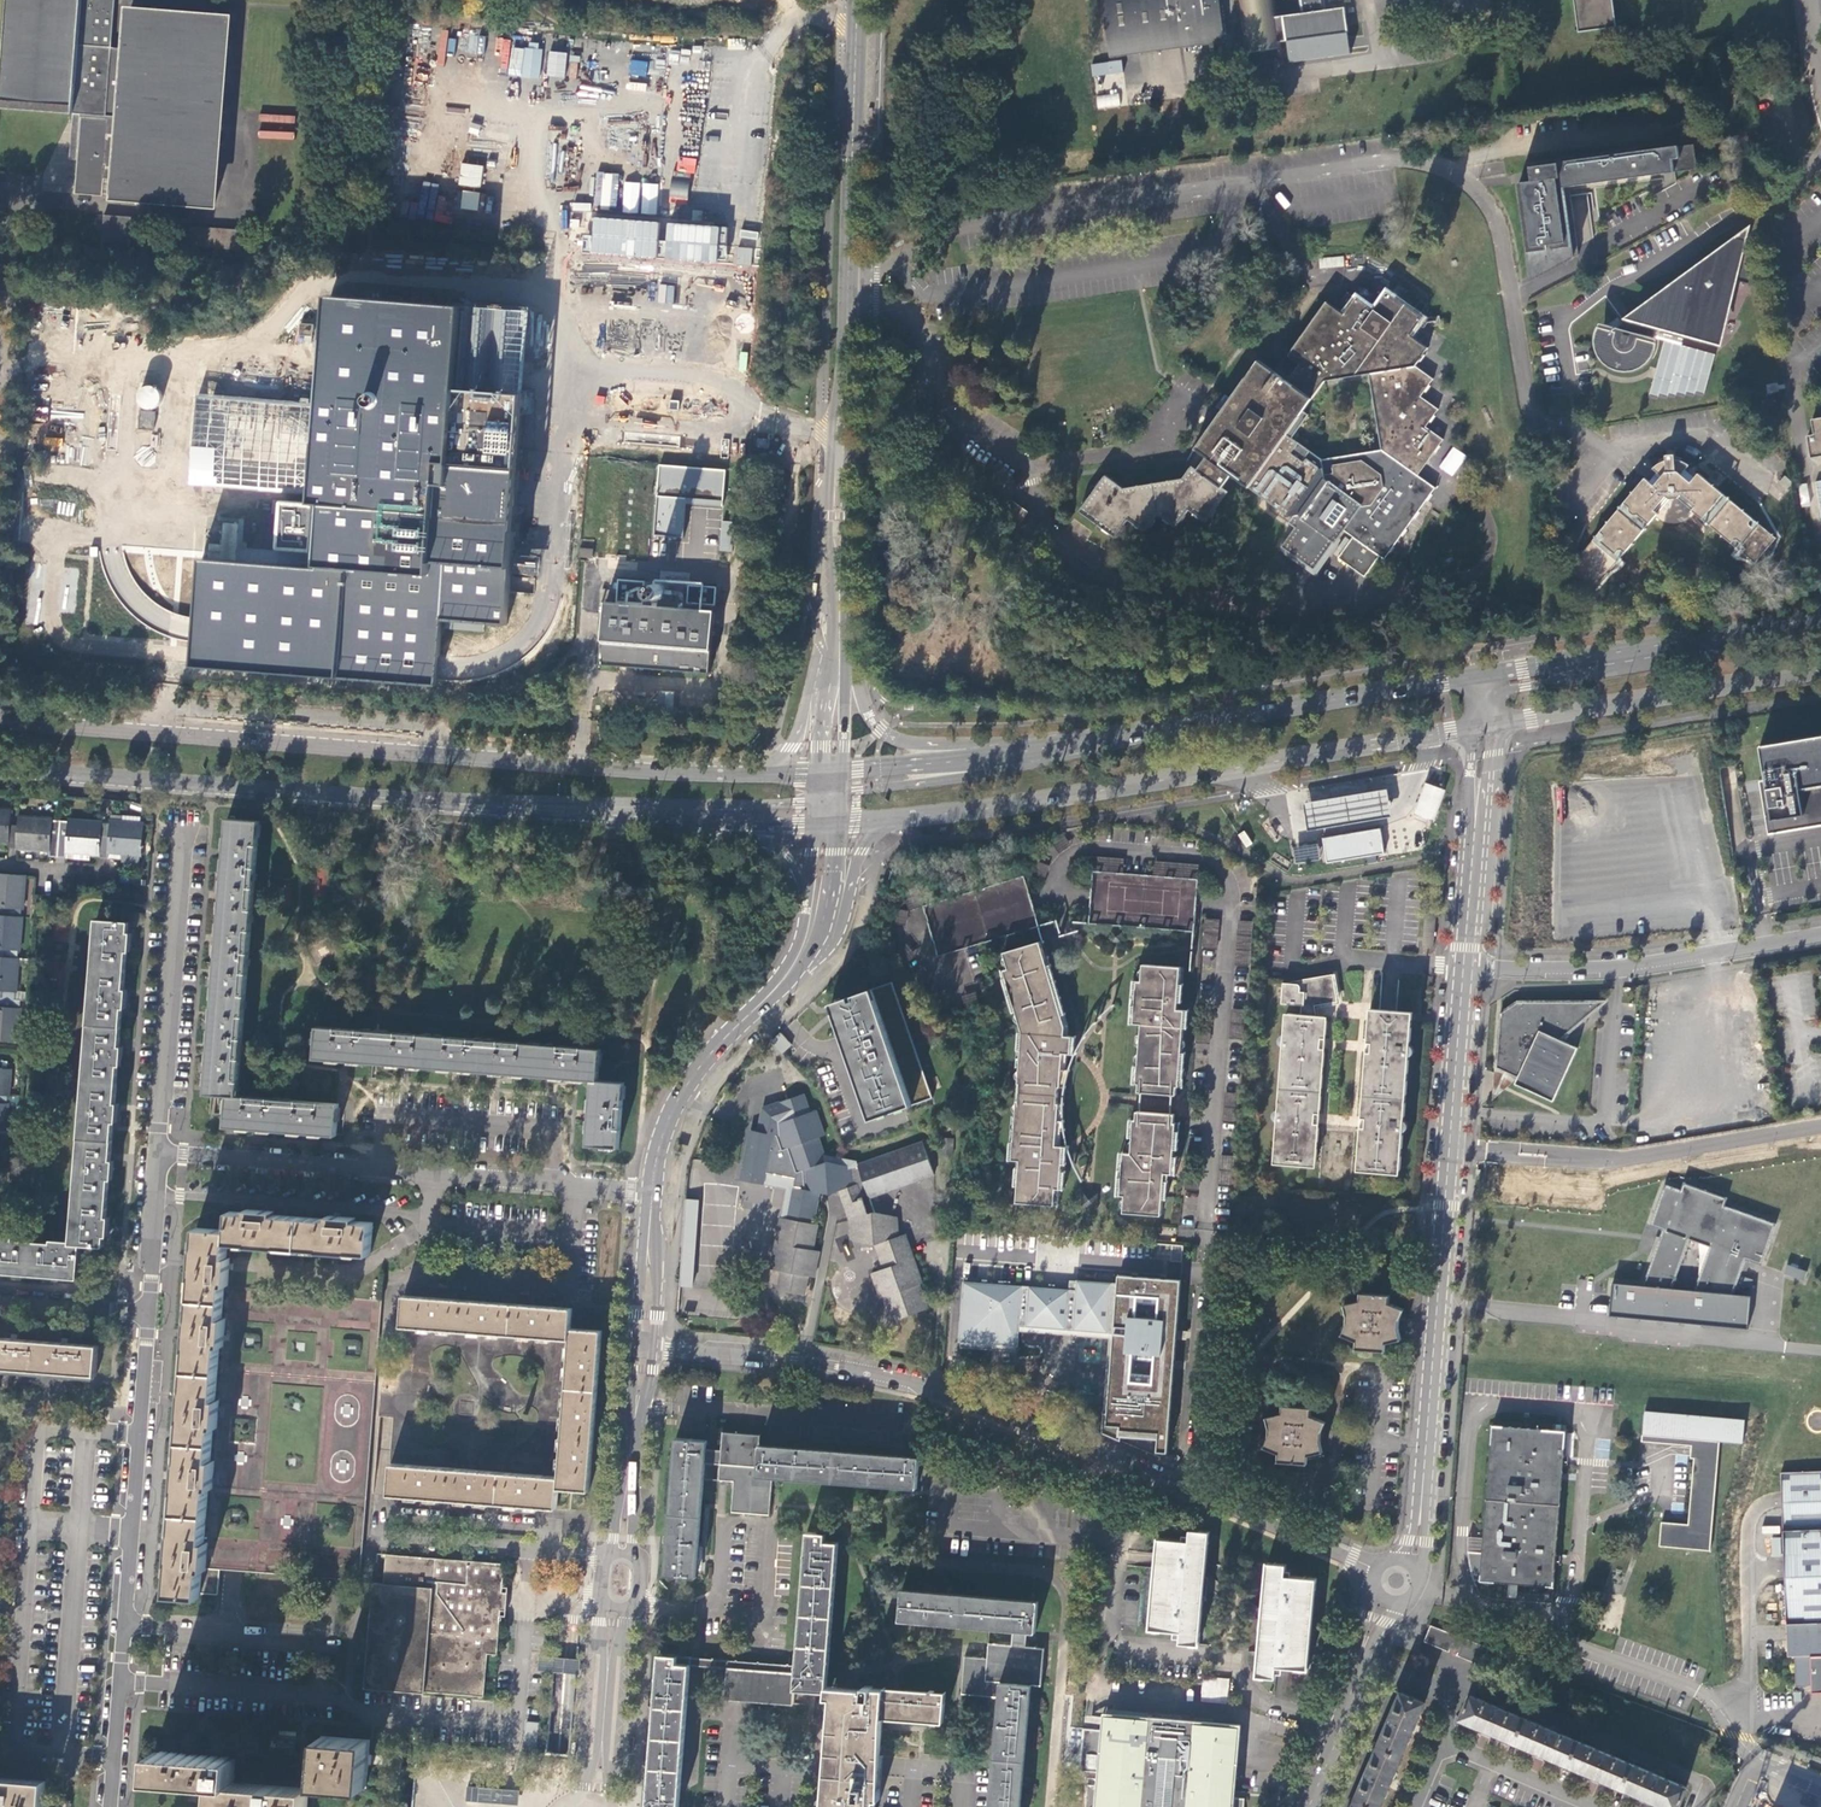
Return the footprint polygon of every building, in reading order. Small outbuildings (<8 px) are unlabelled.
[(0,101),(74,107),(74,114),(81,115),(122,118),(123,108),(119,108),(119,104),(123,104),(125,76),(121,76),(122,72),(126,73),(127,49),(112,48),(115,0),(8,0),(0,101)] [(1108,53),(1109,53),(1109,52),(1223,37),(1223,38),(1224,38),(1219,0),(1101,0),(1108,53)] [(1301,14),(1277,17),(1275,0),(1238,0),(1246,53),(1282,48),(1281,45),(1282,45),(1281,42),(1349,33),(1345,8),(1324,11),(1322,0),(1299,0),(1301,14)] [(1578,32),(1616,27),(1613,0),(1573,0),(1578,32)] [(114,202),(215,210),(216,211),(216,208),(215,208),(217,181),(220,182),(221,178),(217,178),(220,149),(223,149),(224,145),(220,145),(222,116),(226,117),(227,113),(223,113),(225,84),(229,84),(230,81),(225,80),(228,51),(232,51),(232,48),(228,48),(230,20),(232,20),(232,18),(129,9),(129,11),(130,11),(128,40),(124,40),(124,43),(128,44),(127,49),(126,73),(122,72),(121,76),(125,76),(123,104),(119,104),(119,108),(123,108),(122,118),(121,128),(109,127),(109,122),(82,119),(76,196),(102,198),(104,181),(117,182),(115,200),(114,200),(114,202)] [(633,61),(631,74),(645,75),(647,62),(633,61)] [(1091,75),(1122,73),(1121,61),(1091,63),(1091,75)] [(1098,109),(1120,105),(1118,92),(1095,97),(1098,109)] [(74,114),(70,160),(77,160),(81,115),(74,114)] [(1696,169),(1692,144),(1529,166),(1530,173),(1531,180),(1520,183),(1533,278),(1580,251),(1571,186),(1696,169)] [(461,162),(458,185),(480,188),(483,166),(461,162)] [(724,264),(727,227),(667,222),(665,240),(656,240),(658,220),(615,217),(619,174),(595,172),(590,234),(584,234),(582,253),(724,264)] [(655,215),(658,184),(624,180),(621,212),(655,215)] [(669,201),(687,202),(689,181),(671,180),(669,201)] [(477,211),(479,193),(462,191),(460,209),(477,211)] [(105,215),(102,251),(130,253),(131,240),(144,241),(145,223),(132,222),(132,218),(105,215)] [(1662,352),(1665,339),(1647,333),(1648,324),(1730,346),(1745,283),(1752,284),(1758,256),(1752,255),(1758,223),(1632,318),(1617,326),(1606,324),(1602,339),(1602,347),(1605,354),(1612,362),(1617,367),(1627,371),(1636,372),(1644,370),(1652,366),(1657,361),(1662,352)] [(192,227),(190,246),(240,250),(242,231),(192,227)] [(755,246),(756,231),(741,230),(740,245),(755,246)] [(733,264),(751,266),(753,248),(735,246),(733,264)] [(673,303),(673,285),(658,285),(658,302),(673,303)] [(1383,299),(1381,298),(1376,304),(1378,306),(1374,311),(1344,316),(1325,303),(1309,325),(1308,324),(1304,330),(1305,331),(1296,343),(1295,342),(1290,349),(1291,350),(1287,356),(1298,364),(1286,382),(1257,362),(1230,400),(1219,392),(1210,404),(1222,413),(1220,416),(1225,419),(1220,425),(1199,455),(1205,459),(1196,472),(1191,468),(1182,479),(1122,489),(1104,477),(1100,482),(1099,481),(1093,489),(1095,490),(1088,499),(1086,498),(1081,505),(1083,506),(1079,513),(1102,530),(1101,532),(1108,537),(1109,535),(1115,539),(1119,533),(1120,534),(1125,526),(1127,522),(1133,525),(1132,526),(1139,531),(1139,530),(1145,534),(1149,528),(1151,529),(1156,521),(1155,520),(1158,516),(1162,519),(1161,521),(1169,526),(1170,525),(1175,529),(1180,523),(1181,524),(1187,517),(1185,516),(1188,511),(1193,514),(1192,516),(1200,521),(1201,520),(1206,523),(1210,518),(1211,519),(1217,511),(1215,510),(1228,493),(1221,489),(1230,477),(1248,489),(1250,485),(1275,502),(1272,506),(1284,514),(1284,519),(1296,517),(1335,544),(1344,532),(1353,538),(1380,557),(1384,560),(1389,554),(1390,555),(1395,548),(1394,547),(1402,535),(1403,536),(1408,530),(1406,529),(1415,517),(1416,518),(1421,512),(1419,510),(1427,500),(1429,501),(1433,494),(1431,493),(1434,489),(1418,476),(1434,453),(1436,454),(1440,448),(1438,447),(1443,441),(1425,428),(1430,422),(1431,424),(1436,417),(1434,416),(1438,410),(1420,397),(1424,391),(1426,393),(1430,387),(1428,386),(1432,380),(1415,367),(1420,361),(1422,362),(1426,357),(1423,355),(1427,349),(1410,336),(1414,330),(1416,331),(1420,326),(1418,324),(1422,319),(1387,293),(1383,299)] [(1357,298),(1344,316),(1374,311),(1357,298)] [(310,553),(309,566),(203,557),(196,664),(439,685),(444,621),(507,626),(510,583),(532,320),(331,303),(322,408),(205,399),(199,482),(315,491),(314,504),(285,502),(283,502),(282,502),(281,502),(281,503),(281,504),(277,547),(278,549),(279,550),(280,550),(310,553)] [(314,323),(300,322),(299,334),(313,335),(314,323)] [(1718,354),(1667,340),(1651,395),(1662,398),(1663,395),(1671,398),(1672,395),(1680,397),(1680,393),(1689,396),(1690,392),(1698,394),(1699,391),(1707,394),(1718,354)] [(136,428),(154,430),(158,387),(140,386),(136,428)] [(1225,419),(1220,416),(1186,466),(1190,468),(1191,468),(1196,472),(1205,459),(1199,455),(1220,425),(1225,419)] [(1812,419),(1814,435),(1807,436),(1811,458),(1820,457),(1820,418),(1812,419)] [(931,466),(940,472),(948,461),(954,451),(946,445),(940,454),(931,466)] [(1453,476),(1467,455),(1452,446),(1438,467),(1453,476)] [(1652,470),(1657,474),(1661,477),(1653,486),(1649,483),(1644,478),(1567,571),(1592,592),(1655,517),(1663,523),(1667,524),(1670,525),(1679,524),(1688,521),(1692,518),(1695,514),(1755,564),(1776,539),(1698,474),(1695,478),(1690,483),(1681,475),(1685,470),(1689,466),(1681,462),(1682,459),(1674,456),(1674,455),(1665,456),(1665,458),(1658,461),(1660,463),(1652,470)] [(661,465),(655,536),(685,538),(688,504),(724,507),(727,471),(661,465)] [(1695,478),(1685,470),(1681,475),(1690,483),(1695,478)] [(1661,477),(1657,474),(1656,475),(1653,478),(1649,483),(1653,486),(1661,477)] [(1780,482),(1788,488),(1792,483),(1785,476),(1780,482)] [(773,505),(788,506),(789,486),(774,485),(773,505)] [(1248,489),(1272,506),(1275,502),(1250,485),(1248,489)] [(997,517),(1016,530),(1028,513),(1009,500),(997,517)] [(719,551),(731,551),(733,521),(721,521),(719,551)] [(1353,538),(1338,559),(1365,578),(1380,557),(1353,538)] [(594,542),(581,541),(580,559),(593,559),(594,542)] [(602,664),(710,672),(715,611),(607,603),(602,664)] [(1757,746),(1772,834),(1820,826),(1820,735),(1757,746)] [(1412,814),(1433,822),(1445,790),(1425,782),(1412,814)] [(1306,816),(1309,831),(1393,817),(1391,803),(1389,790),(1305,804),(1306,816)] [(20,824),(12,823),(13,809),(0,808),(0,839),(9,840),(9,846),(18,847),(18,846),(20,824)] [(59,855),(62,820),(54,820),(54,818),(20,815),(20,824),(18,846),(51,849),(50,855),(59,855)] [(102,852),(104,822),(71,819),(71,821),(62,820),(59,855),(67,856),(67,855),(68,849),(93,851),(102,852)] [(228,1095),(238,1096),(259,822),(228,819),(207,1094),(228,1095)] [(113,823),(104,822),(102,852),(102,855),(109,856),(110,850),(123,851),(140,853),(142,853),(145,823),(113,821),(113,823)] [(1324,839),(1329,863),(1386,854),(1384,844),(1381,829),(1324,839)] [(1244,831),(1238,835),(1246,847),(1252,843),(1244,831)] [(1293,846),(1294,862),(1318,861),(1317,844),(1293,846)] [(1097,852),(1096,867),(1138,871),(1139,856),(1097,852)] [(1031,872),(1047,877),(1052,861),(1036,856),(1031,872)] [(1153,873),(1200,878),(1201,862),(1155,857),(1153,873)] [(1138,871),(1096,867),(1091,921),(1195,931),(1200,878),(1154,873),(1138,871)] [(926,901),(926,902),(934,927),(942,953),(1040,923),(1032,898),(1024,871),(927,900),(926,901)] [(27,875),(0,873),(0,914),(22,916),(23,908),(24,908),(27,875)] [(913,906),(926,902),(926,901),(927,900),(922,884),(904,890),(908,907),(913,906)] [(909,911),(897,909),(892,923),(906,926),(909,911)] [(22,916),(0,914),(0,956),(19,958),(19,950),(21,950),(24,917),(22,916)] [(1427,915),(1426,928),(1436,929),(1437,916),(1427,915)] [(1202,947),(1219,949),(1222,919),(1205,917),(1202,947)] [(71,1244),(82,1245),(104,1246),(105,1236),(109,1236),(110,1217),(107,1216),(110,1179),(113,1180),(115,1160),(111,1160),(114,1122),(118,1122),(119,1103),(116,1103),(119,1066),(122,1066),(124,1047),(120,1047),(123,1008),(127,1009),(128,989),(125,989),(128,952),(131,952),(133,933),(129,933),(130,922),(98,920),(85,1072),(72,1241),(71,1244)] [(1235,965),(1251,966),(1254,921),(1237,920),(1235,965)] [(1436,929),(1426,928),(1425,948),(1434,949),(1436,929)] [(1112,940),(1122,941),(1123,931),(1113,930),(1112,940)] [(1017,1201),(1055,1205),(1057,1187),(1060,1188),(1063,1153),(1055,1153),(1059,1102),(1056,1102),(1058,1085),(1060,1085),(1064,1047),(1064,1044),(1072,1044),(1073,1034),(1065,1034),(1066,1025),(1042,938),(1006,948),(1011,965),(1005,967),(1023,1028),(1018,1082),(1021,1082),(1019,1099),(1017,1099),(1012,1157),(1020,1158),(1017,1201)] [(894,951),(905,964),(917,954),(907,941),(894,951)] [(19,958),(0,956),(0,998),(16,1000),(17,991),(18,991),(21,958),(19,958)] [(1139,1089),(1174,1091),(1175,1083),(1179,1083),(1185,1009),(1178,1008),(1181,966),(1143,963),(1142,979),(1138,979),(1134,1021),(1142,1021),(1137,1080),(1140,1080),(1139,1089)] [(912,974),(922,987),(935,977),(924,964),(912,974)] [(1318,1039),(1325,1040),(1327,1021),(1323,1021),(1324,1017),(1317,1017),(1316,1008),(1339,1003),(1334,976),(1303,982),(1304,989),(1303,989),(1298,990),(1294,987),(1293,987),(1291,986),(1284,985),(1282,1005),(1303,1007),(1303,1017),(1289,1016),(1289,1019),(1285,1019),(1284,1036),(1282,1037),(1281,1038),(1280,1040),(1280,1042),(1280,1043),(1281,1044),(1281,1045),(1282,1045),(1277,1111),(1276,1112),(1275,1115),(1275,1117),(1275,1118),(1275,1119),(1276,1120),(1277,1120),(1274,1160),(1278,1160),(1277,1163),(1312,1166),(1313,1162),(1315,1162),(1318,1124),(1311,1123),(1312,1113),(1319,1114),(1324,1049),(1317,1049),(1318,1039)] [(897,982),(835,1003),(846,1037),(876,1123),(937,1102),(897,982)] [(935,1001),(949,1009),(956,996),(942,988),(935,1001)] [(961,996),(967,1011),(980,1006),(975,991),(961,996)] [(1198,1009),(1214,1010),(1215,996),(1200,994),(1198,1009)] [(23,1000),(16,1000),(0,998),(0,1039),(20,1041),(23,1007),(22,1007),(23,1000)] [(1500,1014),(1496,1068),(1517,1078),(1515,1084),(1553,1102),(1577,1048),(1568,1044),(1560,1040),(1604,1002),(1517,1003),(1500,1014)] [(1370,1010),(1369,1021),(1413,1024),(1414,1014),(1370,1010)] [(1413,1024),(1369,1021),(1367,1043),(1375,1044),(1374,1053),(1367,1053),(1362,1118),(1370,1118),(1369,1128),(1361,1127),(1357,1191),(1400,1194),(1400,1185),(1405,1130),(1406,1129),(1407,1129),(1407,1128),(1408,1128),(1409,1126),(1409,1125),(1409,1124),(1408,1121),(1407,1121),(1406,1120),(1405,1120),(1411,1056),(1412,1056),(1413,1056),(1413,1055),(1414,1054),(1415,1053),(1415,1052),(1415,1051),(1415,1050),(1414,1048),(1413,1047),(1411,1046),(1413,1024)] [(1196,1042),(1212,1043),(1213,1028),(1197,1026),(1196,1042)] [(593,1080),(598,1080),(600,1049),(317,1027),(314,1058),(350,1061),(408,1065),(463,1070),(517,1074),(574,1078),(593,1080)] [(788,1027),(771,1043),(789,1061),(805,1045),(788,1027)] [(1375,1044),(1367,1043),(1367,1053),(1374,1053),(1375,1044)] [(10,1095),(12,1067),(5,1067),(5,1059),(0,1058),(0,1094),(8,1095),(10,1095)] [(624,1082),(598,1080),(593,1080),(590,1117),(588,1145),(619,1147),(624,1082)] [(0,1094),(0,1128),(8,1129),(10,1102),(8,1102),(8,1095),(0,1094)] [(883,1296),(891,1324),(921,1314),(928,1311),(918,1284),(922,1283),(905,1233),(897,1236),(895,1215),(874,1212),(869,1196),(933,1174),(924,1148),(916,1151),(914,1144),(849,1166),(826,1161),(817,1137),(823,1135),(814,1110),(809,1112),(802,1094),(778,1101),(785,1120),(773,1124),(781,1149),(788,1147),(792,1158),(796,1171),(803,1169),(805,1188),(791,1185),(789,1196),(785,1217),(780,1216),(771,1268),(781,1270),(778,1289),(804,1294),(808,1274),(814,1275),(819,1250),(813,1248),(817,1223),(811,1221),(817,1190),(828,1192),(839,1189),(848,1218),(850,1239),(875,1243),(883,1268),(871,1272),(880,1297),(883,1296)] [(339,1104),(238,1096),(228,1095),(226,1126),(262,1129),(316,1134),(337,1135),(339,1104)] [(1122,1210),(1161,1213),(1164,1172),(1171,1172),(1175,1122),(1172,1122),(1173,1113),(1137,1110),(1136,1118),(1133,1118),(1130,1151),(1123,1151),(1119,1193),(1123,1193),(1122,1210)] [(1311,1123),(1318,1124),(1319,1114),(1312,1113),(1311,1123)] [(1362,1118),(1361,1127),(1369,1128),(1370,1118),(1362,1118)] [(952,1138),(941,1137),(940,1154),(951,1154),(952,1138)] [(922,1142),(914,1144),(916,1151),(924,1148),(922,1142)] [(1187,1156),(1203,1157),(1204,1143),(1188,1142),(1187,1156)] [(1215,1183),(1230,1184),(1233,1155),(1218,1154),(1215,1183)] [(792,1158),(781,1157),(774,1194),(789,1196),(791,1185),(805,1188),(803,1169),(796,1171),(792,1158)] [(1184,1188),(1200,1190),(1202,1174),(1185,1173),(1184,1188)] [(1651,1224),(1663,1229),(1653,1257),(1643,1284),(1613,1282),(1610,1315),(1749,1328),(1752,1294),(1734,1293),(1746,1258),(1762,1264),(1777,1223),(1725,1205),(1728,1197),(1684,1181),(1681,1189),(1665,1183),(1651,1224)] [(1080,1206),(1096,1208),(1096,1203),(1097,1191),(1092,1190),(1081,1190),(1080,1206)] [(698,1200),(684,1199),(679,1286),(692,1287),(698,1200)] [(372,1255),(374,1219),(328,1215),(328,1219),(275,1215),(275,1211),(247,1209),(247,1213),(230,1211),(229,1230),(197,1228),(195,1249),(194,1249),(193,1260),(193,1264),(193,1267),(192,1279),(193,1279),(190,1320),(189,1320),(188,1330),(187,1335),(187,1339),(186,1350),(188,1350),(184,1391),(183,1391),(181,1421),(182,1421),(179,1462),(178,1462),(177,1472),(176,1481),(175,1492),(177,1492),(173,1534),(172,1533),(171,1543),(169,1563),(171,1563),(170,1577),(168,1595),(200,1597),(200,1593),(202,1570),(205,1570),(206,1569),(225,1288),(228,1245),(372,1255)] [(79,1278),(82,1245),(71,1244),(72,1241),(53,1239),(53,1243),(15,1240),(15,1237),(0,1235),(0,1272),(79,1278)] [(1788,1263),(1785,1272),(1805,1279),(1808,1270),(1788,1263)] [(1073,1289),(962,1281),(957,1343),(1017,1346),(1020,1326),(1111,1334),(1103,1435),(1155,1454),(1167,1455),(1181,1280),(1116,1276),(1116,1284),(1073,1280),(1073,1289)] [(1389,1297),(1359,1293),(1359,1302),(1343,1305),(1346,1316),(1346,1323),(1341,1336),(1355,1341),(1355,1349),(1385,1351),(1385,1343),(1401,1340),(1397,1329),(1398,1320),(1403,1311),(1389,1303),(1389,1297)] [(573,1308),(404,1295),(401,1326),(572,1339),(560,1477),(391,1464),(388,1495),(497,1504),(557,1508),(559,1488),(569,1489),(590,1491),(599,1370),(602,1331),(571,1328),(573,1308)] [(97,1376),(99,1346),(0,1338),(0,1368),(30,1371),(97,1376)] [(1326,1421),(1311,1416),(1311,1407),(1282,1405),(1281,1416),(1265,1417),(1269,1428),(1268,1435),(1263,1446),(1278,1451),(1277,1460),(1306,1463),(1308,1454),(1323,1451),(1320,1441),(1321,1431),(1326,1421)] [(1660,1543),(1711,1548),(1720,1445),(1742,1446),(1745,1417),(1645,1408),(1642,1438),(1691,1443),(1690,1455),(1694,1455),(1688,1521),(1663,1519),(1660,1543)] [(1491,1422),(1481,1534),(1480,1550),(1466,1549),(1466,1555),(1467,1559),(1472,1576),(1478,1577),(1478,1578),(1505,1579),(1505,1580),(1552,1584),(1554,1558),(1559,1558),(1559,1554),(1554,1554),(1565,1426),(1554,1425),(1553,1428),(1491,1422)] [(707,1441),(676,1439),(666,1575),(697,1577),(697,1569),(701,1569),(703,1548),(699,1547),(705,1463),(720,1464),(719,1480),(734,1481),(731,1512),(769,1515),(772,1478),(916,1488),(919,1457),(760,1446),(761,1435),(722,1432),(721,1450),(707,1450),(707,1441)] [(1788,1621),(1789,1657),(1790,1670),(1797,1669),(1798,1685),(1812,1684),(1813,1691),(1820,1691),(1820,1468),(1781,1470),(1782,1492),(1782,1500),(1787,1621),(1788,1621)] [(234,1562),(233,1569),(289,1574),(293,1522),(260,1519),(259,1529),(248,1529),(247,1543),(226,1541),(225,1561),(234,1562)] [(1208,1531),(1189,1529),(1188,1539),(1158,1537),(1150,1628),(1181,1631),(1180,1641),(1199,1643),(1203,1589),(1208,1531)] [(661,1654),(648,1806),(681,1806),(691,1666),(728,1669),(726,1700),(739,1701),(795,1705),(795,1690),(827,1692),(827,1684),(839,1543),(827,1542),(827,1534),(808,1533),(797,1665),(743,1661),(661,1654)] [(1480,1550),(1481,1534),(1466,1534),(1466,1549),(1480,1550)] [(427,1691),(485,1695),(489,1653),(499,1653),(499,1647),(501,1619),(501,1615),(506,1615),(507,1601),(508,1587),(503,1586),(504,1563),(386,1554),(376,1553),(374,1583),(373,1583),(369,1634),(367,1660),(365,1688),(427,1693),(427,1691)] [(1285,1563),(1267,1561),(1262,1617),(1257,1675),(1276,1676),(1277,1666),(1308,1668),(1316,1576),(1284,1574),(1285,1563)] [(218,1594),(220,1570),(206,1569),(205,1570),(202,1570),(200,1593),(218,1594)] [(961,1693),(999,1697),(994,1758),(990,1806),(1021,1806),(1032,1685),(1042,1686),(1045,1648),(1026,1646),(1028,1631),(1037,1632),(1039,1601),(903,1589),(900,1620),(1014,1630),(1013,1645),(997,1643),(996,1658),(965,1656),(965,1657),(961,1693)] [(1450,1646),(1456,1632),(1430,1623),(1424,1639),(1449,1650),(1450,1646)] [(1450,1646),(1458,1650),(1463,1635),(1456,1632),(1450,1646)] [(1489,1645),(1463,1635),(1458,1650),(1456,1653),(1482,1663),(1489,1645)] [(554,1656),(540,1655),(539,1670),(553,1671),(554,1656)] [(1204,1671),(1201,1697),(1228,1699),(1231,1673),(1204,1671)] [(827,1684),(827,1692),(826,1698),(832,1698),(827,1762),(824,1804),(824,1806),(875,1806),(876,1799),(881,1799),(883,1766),(884,1755),(884,1753),(880,1753),(882,1716),(943,1719),(945,1691),(935,1691),(935,1689),(930,1689),(929,1690),(873,1687),(873,1685),(865,1684),(865,1687),(827,1684)] [(1423,1701),(1401,1692),(1353,1806),(1379,1806),(1423,1701)] [(1673,1806),(1678,1806),(1687,1787),(1472,1695),(1462,1716),(1673,1806)] [(1083,1728),(1079,1770),(1101,1772),(1099,1786),(1088,1785),(1086,1806),(1244,1806),(1245,1797),(1233,1796),(1238,1726),(1106,1715),(1104,1730),(1083,1728)] [(536,1740),(537,1722),(526,1722),(525,1739),(536,1740)] [(311,1782),(321,1783),(367,1785),(369,1765),(369,1759),(370,1740),(323,1736),(322,1761),(312,1760),(311,1782)] [(156,1751),(153,1777),(190,1780),(216,1782),(215,1790),(214,1806),(307,1806),(309,1788),(298,1787),(264,1784),(262,1784),(260,1784),(235,1782),(237,1758),(156,1751)] [(52,1779),(46,1779),(46,1782),(16,1779),(17,1775),(0,1773),(0,1806),(49,1806),(52,1779)] [(479,1800),(479,1802),(491,1803),(520,1805),(521,1787),(468,1783),(468,1786),(504,1789),(503,1801),(479,1800)] [(504,1789),(468,1786),(467,1801),(479,1802),(479,1800),(503,1801),(504,1789)]
